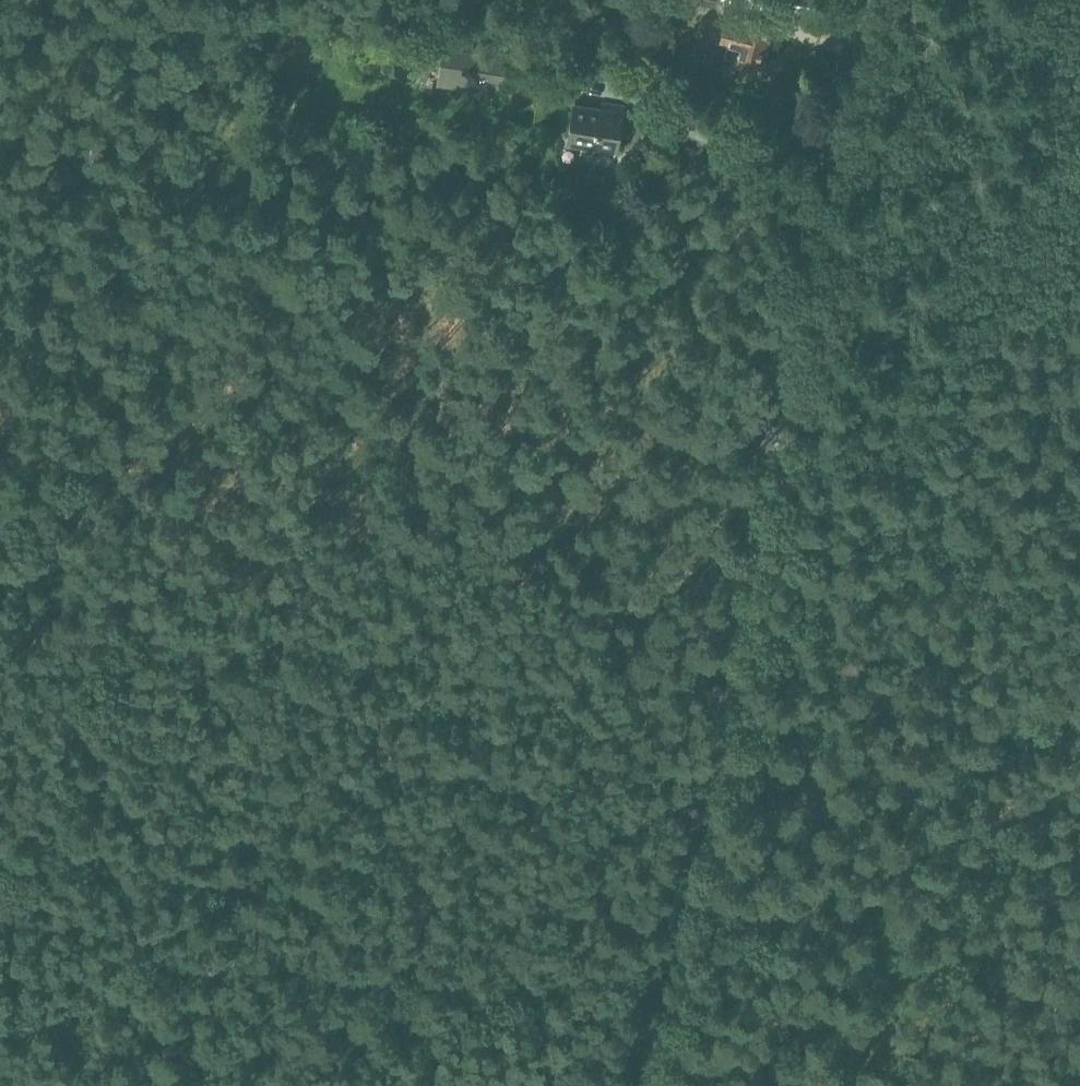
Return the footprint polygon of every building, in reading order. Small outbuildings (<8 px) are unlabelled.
[(720,46),(716,45),(711,65),(733,71),(735,64),(760,70),(772,26),(745,19),(745,22),(727,18),(720,46)] [(446,77),(482,82),(486,53),(450,48),(446,77)] [(620,119),(598,116),(599,109),(573,104),(568,138),(594,142),(593,147),(615,151),(620,119)]
